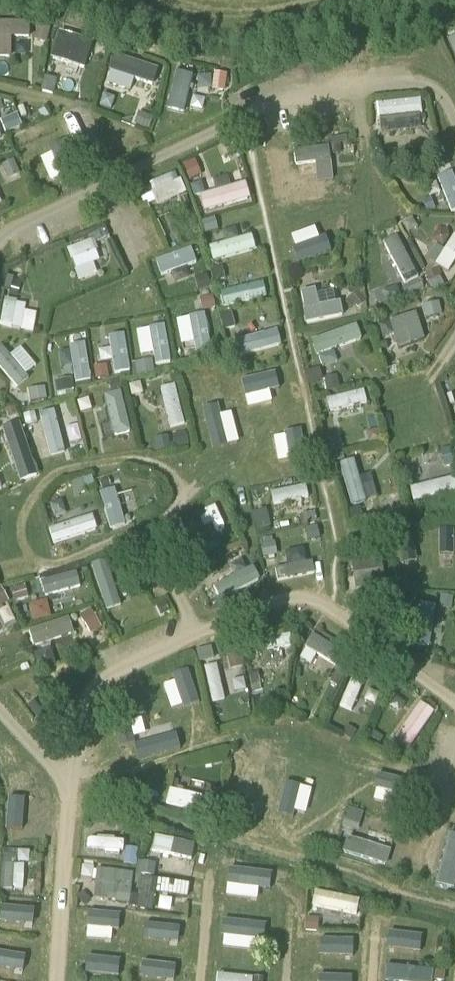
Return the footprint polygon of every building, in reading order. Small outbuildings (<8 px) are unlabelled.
[(49,28),(37,25),(34,40),(45,43),(49,28)] [(58,59),(90,63),(94,33),(62,29),(58,59)] [(102,31),(94,41),(105,48),(112,38),(102,31)] [(31,37),(18,37),(18,50),(31,50),(31,37)] [(172,106),(189,110),(199,73),(182,69),(172,106)] [(214,73),(212,88),(225,89),(227,74),(214,73)] [(56,82),(43,78),(40,92),(52,95),(56,82)] [(426,97),(380,99),(381,114),(427,112),(426,97)] [(17,114),(3,119),(8,132),(22,127),(17,114)] [(154,118),(142,114),(138,126),(149,130),(154,118)] [(347,137),(325,139),(325,146),(331,145),(332,155),(341,154),(339,144),(348,143),(347,137)] [(449,166),(446,157),(438,161),(441,169),(449,166)] [(2,166),(6,176),(18,171),(14,160),(2,166)] [(195,161),(183,166),(190,181),(201,176),(195,161)] [(153,182),(162,204),(189,193),(180,171),(153,182)] [(430,198),(422,201),(427,213),(435,210),(430,198)] [(290,217),(299,252),(324,245),(315,211),(290,217)] [(215,218),(202,222),(205,234),(218,231),(215,218)] [(92,235),(95,243),(109,237),(105,229),(92,235)] [(449,237),(438,230),(432,241),(443,247),(449,237)] [(443,265),(454,270),(454,234),(443,265)] [(237,254),(245,285),(262,280),(254,249),(237,254)] [(222,267),(210,270),(213,282),(225,279),(222,267)] [(437,268),(425,274),(433,292),(444,286),(441,278),(443,277),(439,269),(437,268)] [(194,279),(197,291),(210,287),(206,275),(194,279)] [(9,294),(17,297),(21,282),(13,279),(14,278),(7,276),(3,290),(9,292),(9,294)] [(420,280),(405,286),(408,294),(423,288),(420,280)] [(386,304),(402,298),(398,286),(381,292),(386,304)] [(266,287),(248,291),(253,315),(272,311),(266,287)] [(366,303),(358,290),(346,300),(352,307),(355,305),(358,309),(366,303)] [(212,296),(199,299),(202,311),(215,308),(212,296)] [(438,302),(422,306),(425,319),(442,315),(438,302)] [(40,328),(40,304),(6,304),(6,328),(40,328)] [(231,311),(219,315),(223,331),(235,328),(231,311)] [(395,321),(403,346),(429,339),(421,313),(395,321)] [(326,338),(330,352),(359,345),(355,331),(326,338)] [(22,349),(32,363),(42,355),(33,341),(22,349)] [(23,382),(36,373),(21,347),(7,356),(23,382)] [(110,354),(113,367),(130,363),(127,350),(110,354)] [(152,360),(134,363),(137,376),(155,373),(152,360)] [(106,365),(93,367),(95,380),(108,378),(106,365)] [(304,372),(307,385),(323,381),(319,368),(304,372)] [(261,373),(265,397),(284,394),(281,371),(261,373)] [(225,392),(231,392),(230,374),(215,375),(218,410),(226,410),(225,392)] [(339,389),(337,375),(323,378),(326,392),(339,389)] [(71,379),(54,381),(56,393),(73,391),(71,379)] [(108,382),(111,393),(122,390),(119,379),(108,382)] [(182,384),(165,388),(174,432),(191,429),(182,384)] [(45,388),(28,390),(30,403),(47,400),(45,388)] [(333,398),(337,416),(373,408),(370,391),(333,398)] [(47,413),(60,460),(92,451),(80,404),(47,413)] [(35,412),(23,415),(25,426),(37,423),(35,412)] [(22,475),(38,472),(27,426),(12,429),(22,475)] [(186,432),(172,435),(174,448),(189,445),(186,432)] [(293,458),(290,443),(306,440),(304,432),(270,440),(274,462),(293,458)] [(343,452),(337,434),(329,437),(336,455),(343,452)] [(440,450),(445,467),(454,465),(454,455),(453,447),(440,450)] [(350,463),(357,503),(377,499),(370,459),(350,463)] [(71,483),(75,496),(95,489),(91,476),(82,479),(82,480),(71,483)] [(108,479),(99,482),(102,490),(111,487),(108,479)] [(417,484),(418,503),(454,500),(454,481),(417,484)] [(278,489),(279,506),(317,505),(316,488),(278,489)] [(122,508),(129,507),(125,489),(108,493),(115,525),(126,523),(122,508)] [(222,505),(212,510),(223,538),(234,533),(222,505)] [(363,519),(359,507),(347,511),(351,522),(363,519)] [(252,513),(256,530),(271,526),(266,509),(252,513)] [(64,547),(104,534),(97,511),(57,524),(64,547)] [(315,512),(299,515),(300,524),(316,522),(315,512)] [(317,526),(304,529),(306,541),(319,538),(317,526)] [(219,548),(216,541),(206,545),(209,552),(219,548)] [(275,542),(261,545),(264,558),(277,556),(275,542)] [(197,569),(200,577),(208,573),(205,565),(209,564),(206,557),(192,563),(195,570),(197,569)] [(381,560),(356,564),(359,585),(384,581),(381,560)] [(96,567),(116,612),(128,607),(109,562),(96,567)] [(228,599),(252,592),(248,576),(224,583),(228,599)] [(25,586),(13,589),(16,601),(28,598),(25,586)] [(0,587),(0,607),(9,602),(0,587)] [(453,598),(441,596),(439,609),(451,610),(453,598)] [(164,603),(156,607),(161,617),(169,612),(164,603)] [(101,627),(90,609),(79,616),(90,634),(101,627)] [(67,645),(64,630),(43,635),(41,627),(32,629),(38,652),(67,645)] [(281,664),(280,654),(299,651),(297,636),(262,641),(266,666),(281,664)] [(308,659),(320,664),(322,660),(346,669),(352,652),(315,639),(308,659)] [(230,670),(243,667),(240,654),(227,657),(230,670)] [(221,707),(233,703),(221,665),(209,669),(221,707)] [(359,717),(378,672),(363,665),(343,710),(359,717)] [(338,669),(330,683),(337,687),(345,674),(338,669)] [(258,672),(249,674),(252,691),(261,689),(258,672)] [(162,743),(172,733),(140,704),(131,714),(162,743)] [(399,732),(412,745),(439,719),(427,706),(399,732)] [(341,735),(351,740),(356,731),(346,726),(341,735)] [(377,748),(383,738),(372,731),(365,741),(377,748)] [(175,809),(214,812),(215,794),(176,791),(175,809)] [(286,799),(277,827),(316,839),(325,811),(286,799)] [(357,819),(346,816),(342,827),(353,831),(357,819)] [(107,836),(118,838),(116,848),(143,854),(147,832),(109,825),(107,836)] [(372,825),(370,842),(393,844),(395,828),(372,825)] [(321,843),(344,849),(349,832),(326,826),(321,843)] [(176,860),(180,840),(161,837),(157,856),(176,860)] [(181,871),(210,872),(211,849),(182,848),(181,871)] [(28,889),(28,862),(11,862),(10,889),(28,889)] [(135,898),(134,872),(102,874),(103,900),(135,898)] [(160,878),(158,891),(192,896),(194,883),(160,878)] [(146,879),(144,908),(156,909),(158,879),(146,879)] [(90,906),(89,926),(127,927),(127,907),(90,906)] [(174,928),(175,915),(153,914),(153,940),(190,941),(190,928),(174,928)] [(394,931),(394,947),(431,948),(431,932),(394,931)] [(145,949),(144,968),(188,970),(188,951),(145,949)] [(437,966),(391,968),(391,980),(438,980),(437,966)] [(313,969),(314,980),(327,980),(330,980),(329,968),(313,969)]
